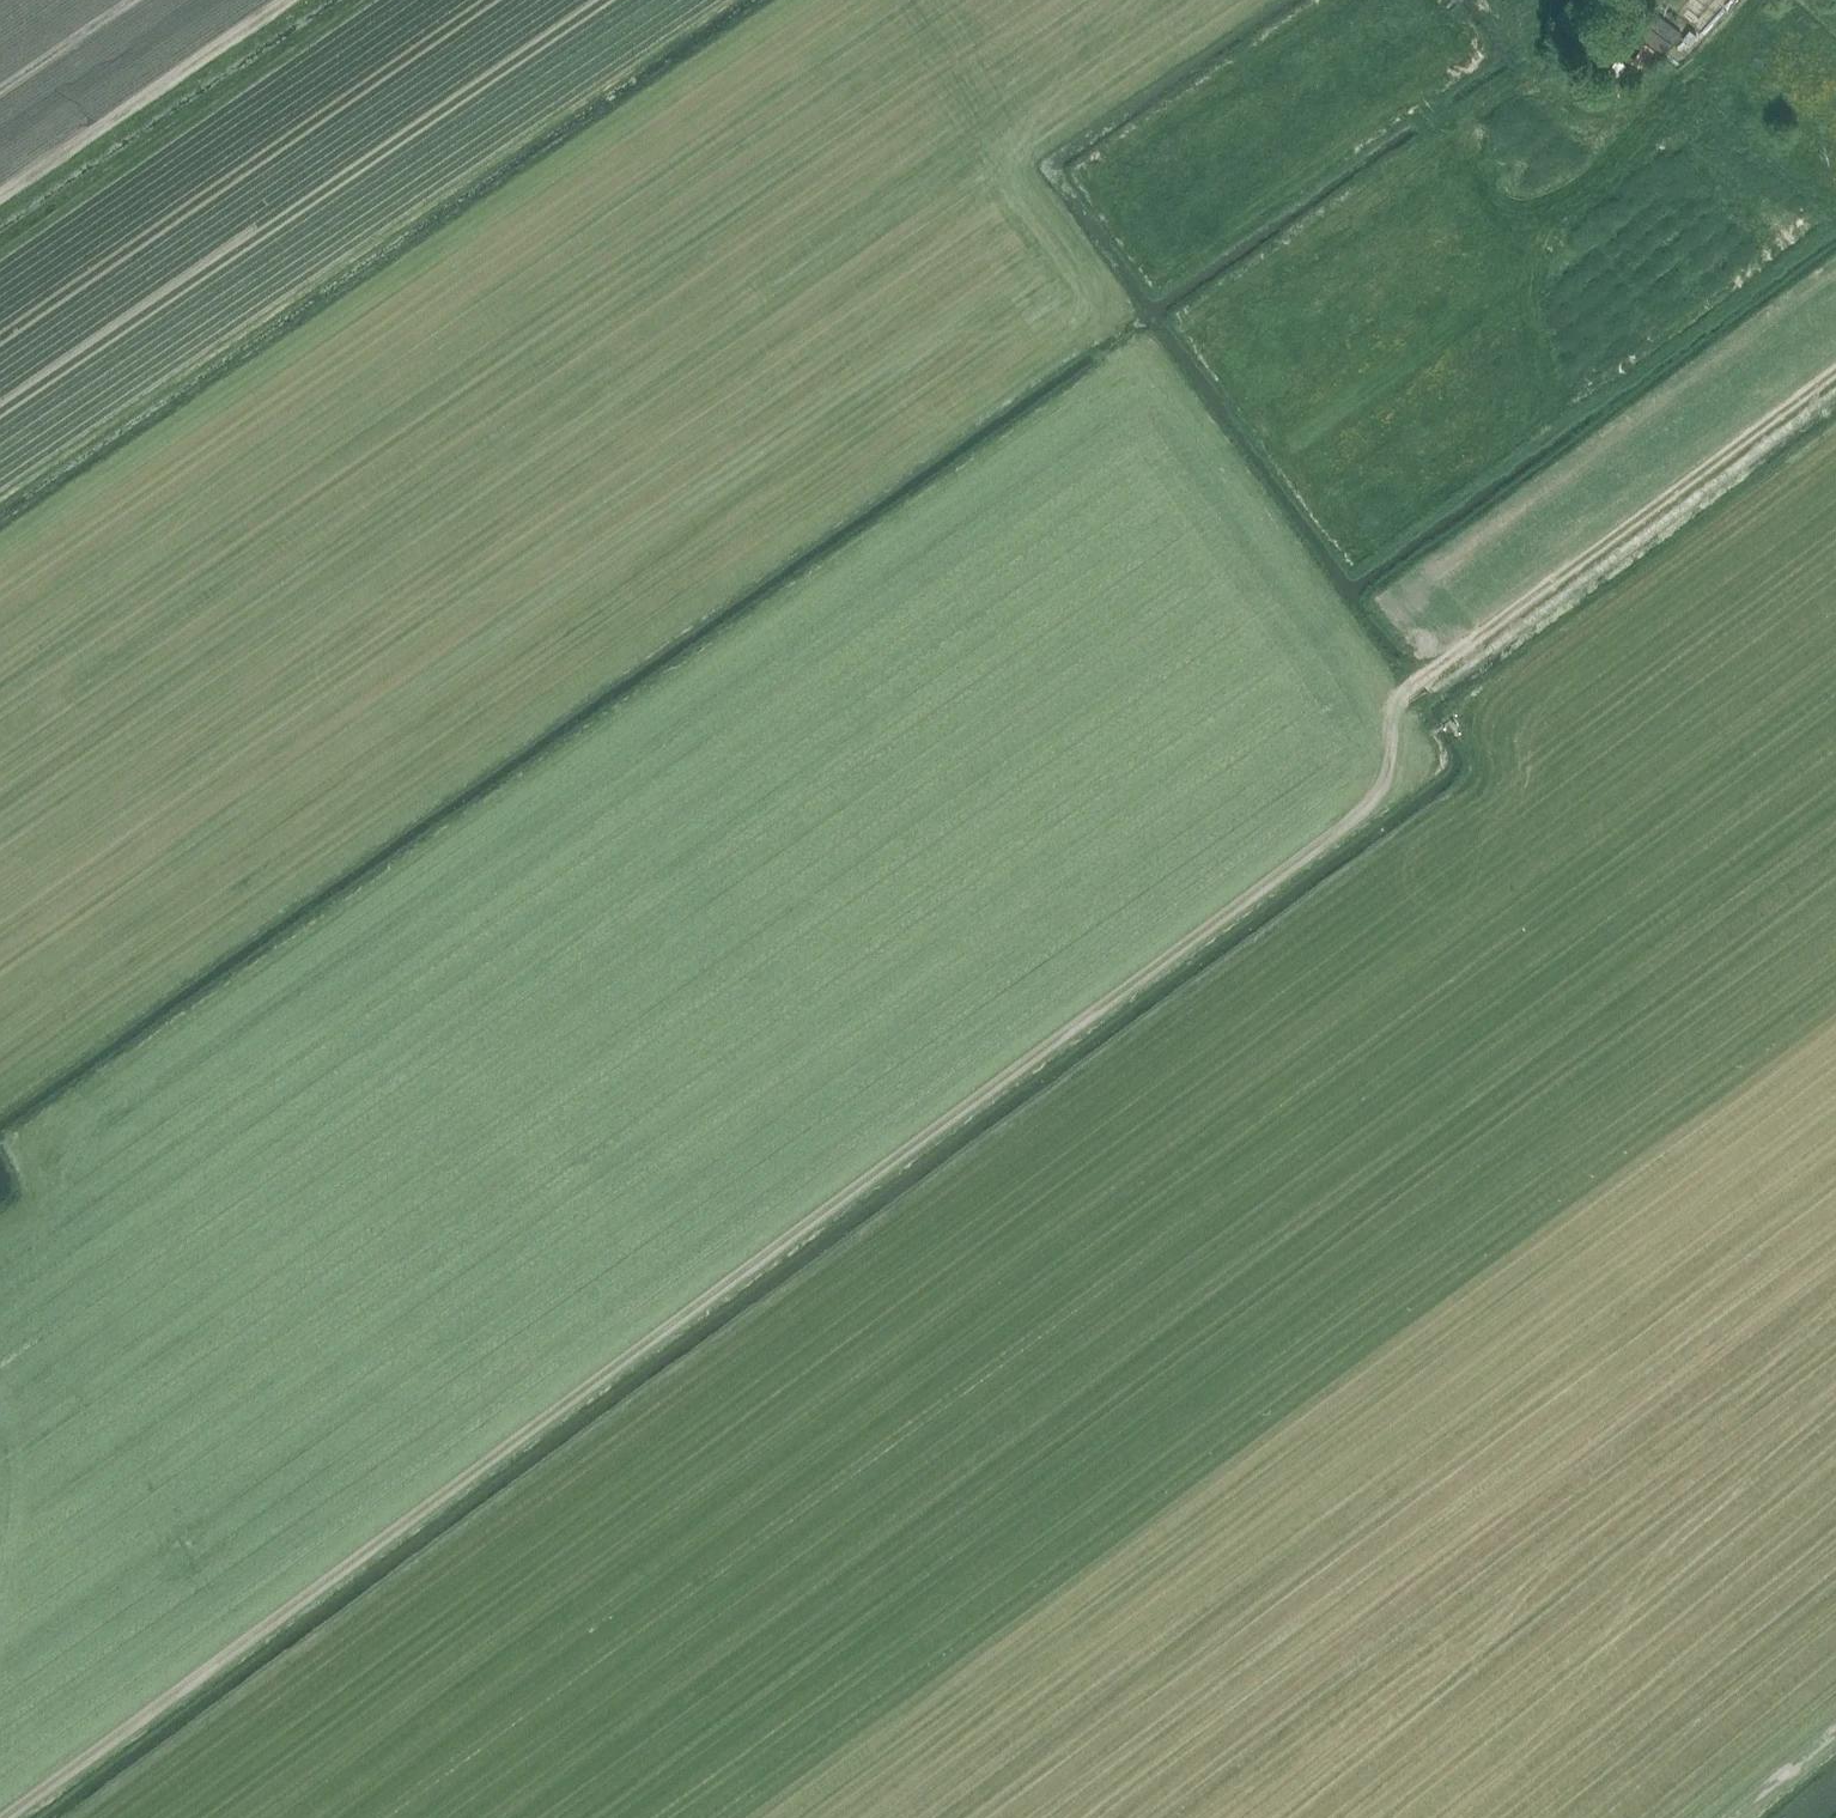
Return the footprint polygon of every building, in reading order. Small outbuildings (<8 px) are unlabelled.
[(1644,26),(1670,44),(1676,37),(1686,44),(1697,29),(1690,25),(1693,21),(1664,0),(1663,0),(1644,26)]
